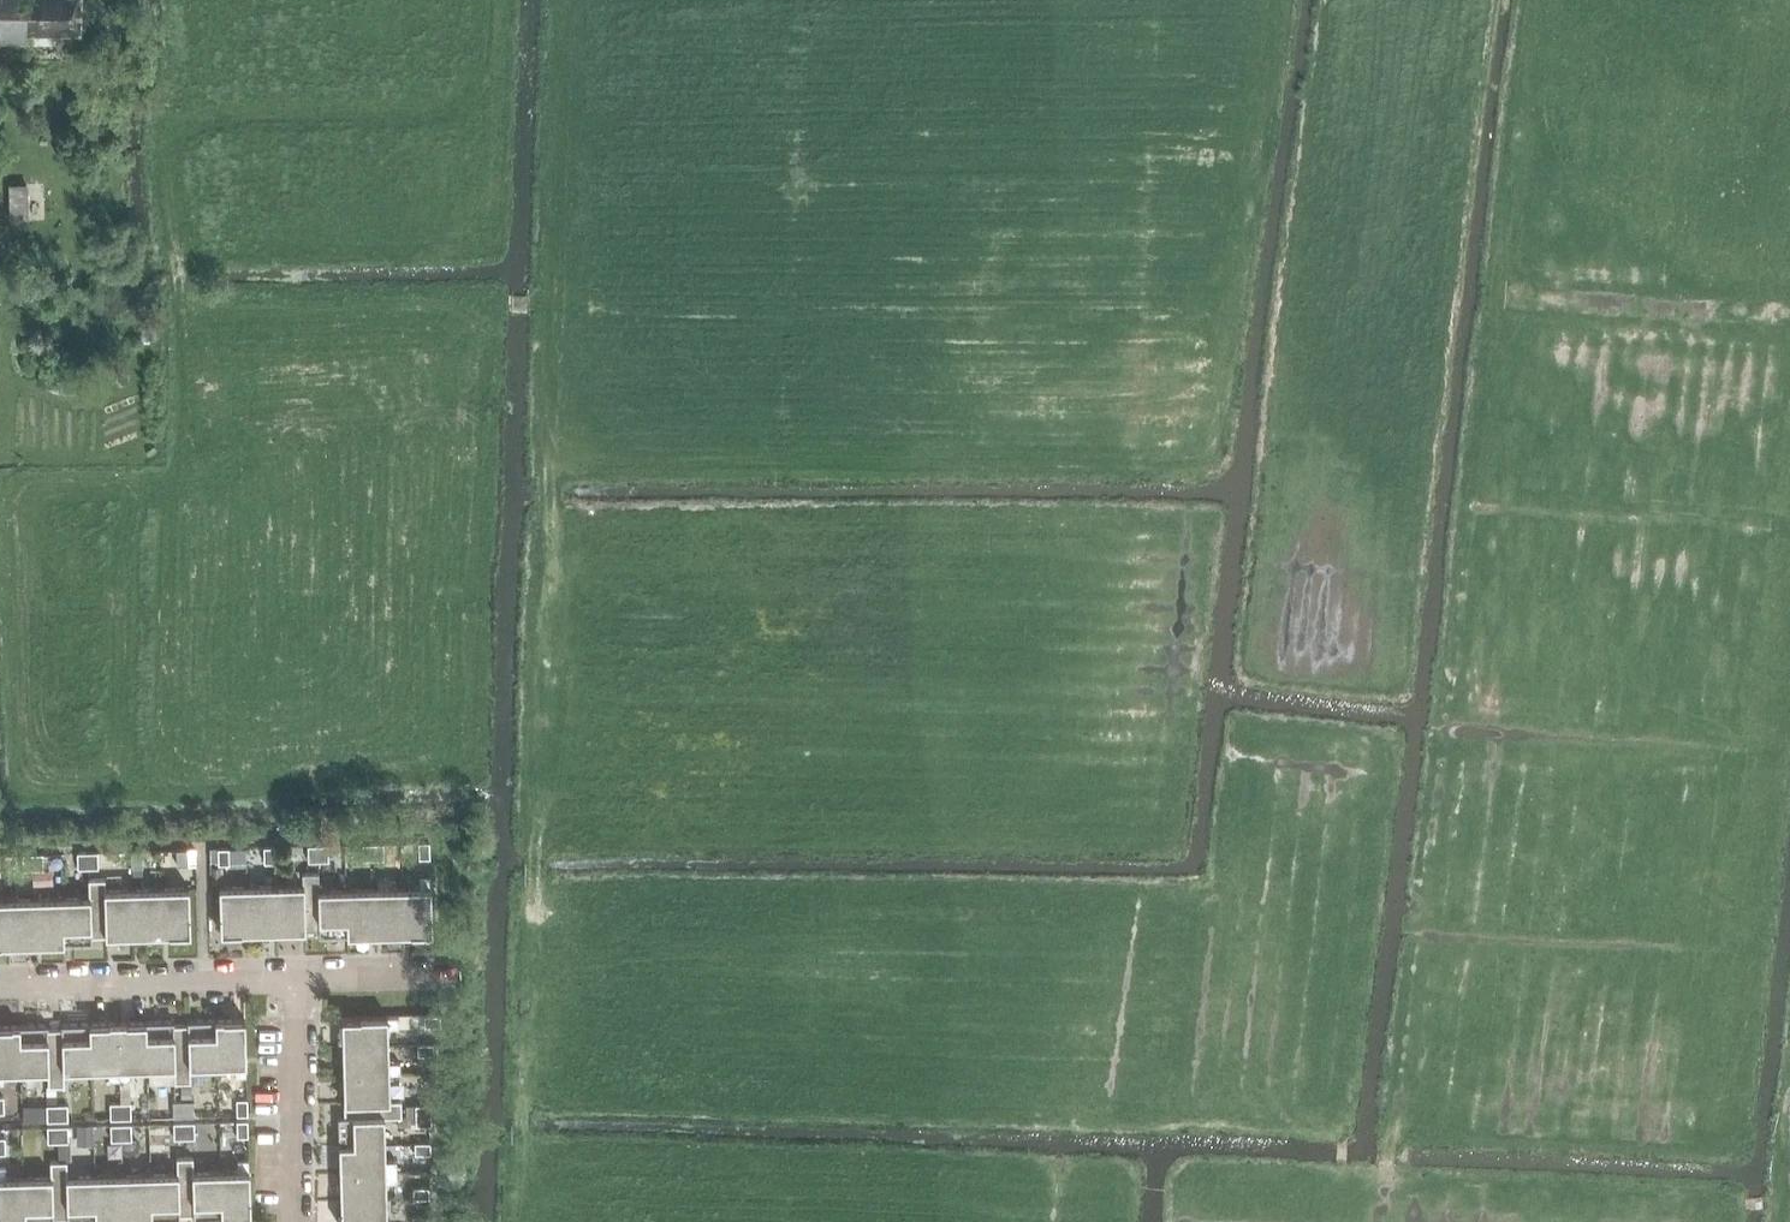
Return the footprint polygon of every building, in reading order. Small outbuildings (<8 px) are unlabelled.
[(27,45),(27,32),(80,32),(80,0),(0,0),(0,45),(27,45)] [(26,198),(26,184),(9,184),(9,198),(26,198)] [(156,324),(140,324),(141,338),(156,338),(156,324)] [(428,842),(418,842),(418,857),(429,857),(428,842)] [(363,859),(373,859),(372,843),(362,844),(363,859)] [(383,858),(382,843),(372,843),(373,859),(383,858)] [(307,861),(318,860),(317,845),(307,845),(307,861)] [(317,845),(318,860),(328,860),(327,845),(317,845)] [(227,848),(228,863),(244,862),(243,847),(227,848)] [(274,861),(274,847),(263,847),(264,862),(274,861)] [(217,848),(217,863),(228,863),(227,848),(217,848)] [(187,849),(176,849),(176,864),(187,864),(187,849)] [(141,850),(131,850),(131,865),(142,865),(141,850)] [(77,867),(87,867),(87,852),(77,852),(77,867)] [(98,867),(97,852),(87,852),(87,867),(98,867)] [(33,868),(43,868),(42,853),(32,854),(33,868)] [(32,854),(22,854),(23,869),(33,868),(32,854)] [(211,881),(218,881),(219,881),(219,866),(217,866),(211,866),(211,881)] [(31,872),(32,886),(48,886),(47,871),(31,872)] [(280,930),(311,929),(309,872),(301,872),(301,884),(278,884),(280,930)] [(318,936),(340,935),(339,889),(318,889),(318,872),(309,872),(311,929),(317,929),(318,936)] [(429,875),(418,876),(418,887),(399,887),(401,933),(431,932),(429,886),(429,875)] [(91,936),(98,936),(96,878),(88,879),(88,896),(67,897),(69,943),(91,942),(91,936)] [(98,936),(129,935),(128,889),(105,890),(104,878),(96,878),(98,936)] [(249,931),(280,930),(278,884),(248,885),(249,931)] [(219,932),(249,931),(248,885),(218,886),(219,932)] [(159,934),(189,933),(188,887),(158,888),(159,934)] [(370,934),(401,933),(399,887),(369,888),(370,934)] [(129,935),(159,934),(158,888),(128,889),(129,935)] [(340,935),(370,934),(369,888),(339,889),(340,935)] [(38,944),(69,943),(67,897),(37,898),(38,944)] [(38,944),(37,898),(7,899),(8,945),(38,944)] [(8,945),(7,899),(0,899),(0,945),(8,945)] [(438,1014),(423,1015),(423,1025),(438,1025),(438,1014)] [(341,1048),(388,1046),(387,1028),(398,1027),(398,1017),(387,1017),(387,1016),(340,1018),(341,1048)] [(210,1019),(211,1066),(234,1065),(234,1076),(245,1075),(244,1064),(245,1064),(244,1018),(210,1019)] [(211,1066),(210,1019),(186,1020),(186,1024),(180,1024),(181,1082),(190,1082),(189,1066),(211,1066)] [(150,1067),(149,1021),(116,1022),(118,1079),(128,1079),(128,1068),(150,1067)] [(181,1082),(180,1024),(173,1025),(173,1021),(149,1021),(150,1067),(173,1067),(173,1082),(181,1082)] [(118,1079),(116,1022),(84,1023),(85,1069),(107,1068),(108,1080),(118,1079)] [(85,1069),(84,1023),(60,1024),(60,1028),(53,1028),(55,1086),(63,1085),(63,1070),(85,1069)] [(55,1086),(53,1028),(46,1028),(46,1024),(23,1025),(24,1071),(46,1070),(47,1086),(55,1086)] [(23,1025),(0,1026),(0,1083),(2,1083),(2,1072),(24,1071),(23,1025)] [(432,1043),(417,1044),(418,1054),(433,1054),(432,1043)] [(388,1046),(341,1048),(342,1078),(388,1077),(388,1073),(399,1073),(399,1062),(388,1063),(388,1046)] [(343,1110),(401,1108),(401,1100),(389,1100),(388,1077),(342,1078),(343,1110)] [(181,1087),(181,1101),(189,1101),(189,1088),(181,1087)] [(247,1114),(246,1098),(235,1099),(235,1115),(247,1114)] [(172,1102),(172,1117),(182,1116),(182,1101),(172,1102)] [(182,1101),(182,1116),(192,1116),(192,1101),(182,1101)] [(119,1118),(129,1117),(129,1102),(119,1103),(119,1118)] [(119,1118),(119,1103),(108,1103),(109,1118),(119,1118)] [(56,1120),(66,1119),(66,1104),(56,1105),(56,1120)] [(415,1114),(430,1114),(430,1104),(406,1104),(406,1115),(415,1114)] [(56,1120),(56,1105),(55,1105),(46,1105),(46,1120),(56,1120)] [(338,1142),(384,1141),(383,1117),(401,1117),(401,1108),(343,1110),(343,1116),(337,1116),(338,1142)] [(430,1114),(415,1114),(415,1124),(430,1124),(430,1114)] [(247,1120),(235,1121),(236,1137),(247,1136),(247,1120)] [(173,1138),(183,1137),(183,1122),(173,1123),(173,1138)] [(183,1122),(183,1137),(193,1137),(193,1122),(183,1122)] [(110,1141),(121,1140),(120,1124),(110,1125),(110,1141)] [(120,1124),(121,1140),(131,1140),(130,1124),(120,1124)] [(47,1143),(58,1142),(57,1126),(46,1127),(47,1143)] [(68,1142),(67,1126),(57,1126),(58,1142),(68,1142)] [(338,1173),(396,1172),(396,1161),(384,1162),(384,1141),(338,1142),(338,1173)] [(429,1142),(414,1142),(414,1152),(430,1152),(429,1142)] [(185,1214),(184,1156),(176,1157),(176,1172),(153,1173),(155,1219),(179,1218),(179,1214),(185,1214)] [(216,1217),(215,1171),(192,1172),(192,1156),(184,1156),(185,1214),(192,1214),(192,1218),(216,1217)] [(215,1171),(216,1217),(249,1216),(248,1170),(247,1159),(237,1159),(237,1171),(215,1171)] [(57,1160),(49,1161),(50,1176),(27,1177),(28,1221),(51,1221),(53,1221),(52,1218),(59,1218),(57,1160)] [(57,1160),(59,1218),(66,1217),(66,1221),(89,1221),(88,1175),(66,1176),(66,1160),(57,1160)] [(27,1177),(5,1177),(5,1166),(0,1166),(0,1221),(28,1221),(27,1177)] [(396,1172),(338,1173),(339,1203),(385,1202),(385,1182),(396,1182),(396,1172)] [(155,1219),(153,1173),(121,1174),(122,1220),(155,1219)] [(122,1220),(121,1174),(88,1175),(89,1221),(122,1220)] [(428,1187),(412,1187),(413,1197),(428,1197),(428,1187)] [(340,1221),(386,1221),(385,1202),(339,1203),(340,1221)]
